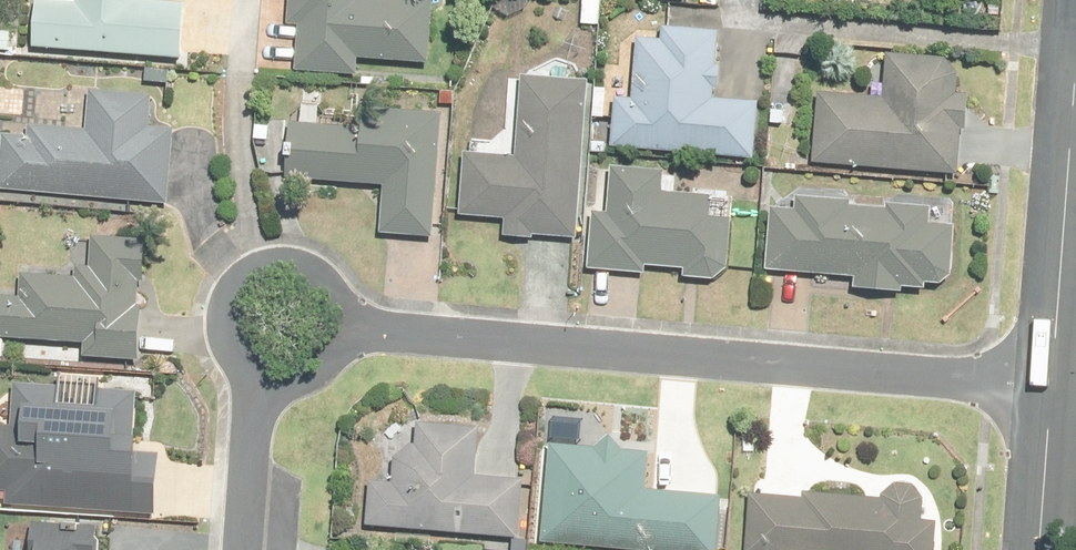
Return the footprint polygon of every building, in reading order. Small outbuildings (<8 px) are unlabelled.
[(1,19),(0,29),(0,71),(151,81),(153,26),(110,24),(111,0),(40,0),(38,21),(1,19)] [(333,22),(334,0),(258,0),(254,92),(329,96),(330,84),(395,87),(399,26),(333,22)] [(582,11),(661,15),(662,0),(583,0),(582,11)] [(718,128),(683,125),(684,96),(685,89),(685,49),(638,48),(638,65),(605,64),(604,119),(580,118),(576,167),(714,177),(718,128)] [(854,78),(850,130),(786,126),(782,184),(926,192),(929,134),(915,134),(919,83),(854,78)] [(370,94),(367,130),(286,122),(281,174),(364,182),(360,234),(422,238),(426,188),(431,136),(429,136),(432,99),(370,94)] [(481,174),(431,169),(424,243),(473,247),(471,265),(538,272),(541,254),(542,238),(557,104),(490,97),(481,174)] [(53,116),(51,149),(0,145),(0,214),(121,227),(124,195),(128,195),(133,156),(113,154),(115,120),(53,116)] [(632,192),(579,186),(574,234),(557,232),(553,291),(685,300),(688,262),(692,262),(695,215),(630,211),(632,192)] [(923,246),(901,244),(903,229),(853,223),(851,240),(804,235),(806,219),(766,213),(763,231),(740,229),(733,299),(916,317),(923,246)] [(34,373),(33,383),(101,390),(113,258),(46,252),(41,300),(0,296),(0,370),(34,373)] [(115,545),(118,477),(104,477),(105,449),(97,449),(98,407),(0,404),(0,541),(115,545)] [(359,468),(356,507),(332,506),(329,549),(337,549),(482,549),(485,518),(477,517),(480,478),(479,478),(481,452),(382,445),(380,470),(359,468)] [(615,512),(618,470),(509,463),(504,549),(687,549),(689,516),(615,512)] [(739,500),(737,549),(922,549),(919,522),(917,504),(909,504),(909,489),(873,490),(873,503),(854,503),(854,490),(797,490),(797,501),(739,500)]
